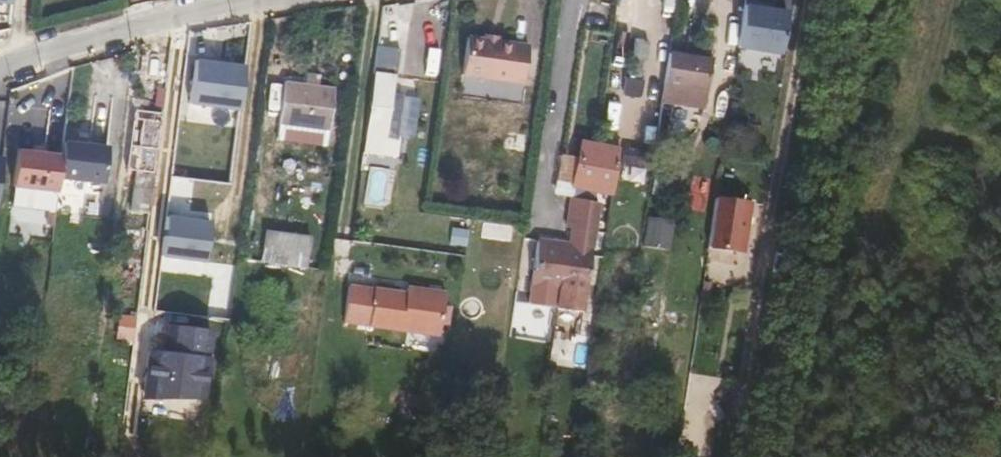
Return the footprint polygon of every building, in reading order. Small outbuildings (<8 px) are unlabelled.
[(736,50),(779,56),(785,14),(771,12),(760,11),(760,6),(743,3),(736,50)] [(480,41),(463,38),(457,76),(523,85),(524,79),(529,48),(493,43),(480,41)] [(650,40),(634,38),(629,78),(626,77),(623,95),(639,97),(643,80),(640,80),(644,61),(647,60),(650,40)] [(542,50),(529,48),(524,79),(537,81),(542,50)] [(381,51),(378,74),(394,76),(397,53),(381,51)] [(665,83),(706,89),(711,59),(670,53),(665,83)] [(195,61),(190,104),(236,111),(242,67),(195,61)] [(145,100),(163,103),(167,73),(151,71),(148,91),(146,91),(145,100)] [(306,73),(305,85),(318,87),(320,75),(306,73)] [(386,136),(394,76),(378,74),(375,74),(365,151),(396,156),(399,138),(386,136)] [(318,87),(305,85),(285,83),(281,124),(329,130),(334,88),(318,87)] [(703,109),(706,89),(665,83),(662,103),(703,109)] [(150,119),(141,118),(139,139),(138,160),(131,211),(147,213),(155,150),(157,150),(162,112),(151,111),(150,119)] [(110,192),(116,142),(99,139),(99,134),(87,133),(86,138),(71,136),(70,150),(59,149),(52,148),(53,143),(40,141),(40,146),(15,143),(10,180),(110,192)] [(580,141),(571,187),(575,188),(573,199),(571,199),(567,231),(570,232),(593,235),(598,204),(592,203),(595,192),(612,195),(618,150),(580,141)] [(649,145),(621,141),(618,165),(644,169),(649,145)] [(112,221),(124,224),(126,223),(127,193),(115,191),(112,221)] [(743,205),(714,201),(706,251),(736,255),(743,205)] [(161,250),(206,259),(213,221),(168,213),(161,250)] [(645,224),(640,249),(666,253),(670,229),(645,224)] [(125,250),(144,253),(147,231),(128,228),(125,250)] [(262,260),(308,266),(309,257),(311,238),(266,232),(262,260)] [(568,246),(591,250),(593,235),(570,232),(568,246)] [(522,261),(532,263),(536,239),(526,237),(522,261)] [(537,242),(531,284),(558,288),(585,292),(591,250),(568,246),(537,242)] [(407,289),(351,280),(346,317),(440,331),(447,289),(408,283),(407,289)] [(556,305),(558,288),(531,284),(528,301),(556,305)] [(637,290),(631,314),(646,318),(665,322),(669,297),(637,290)]
